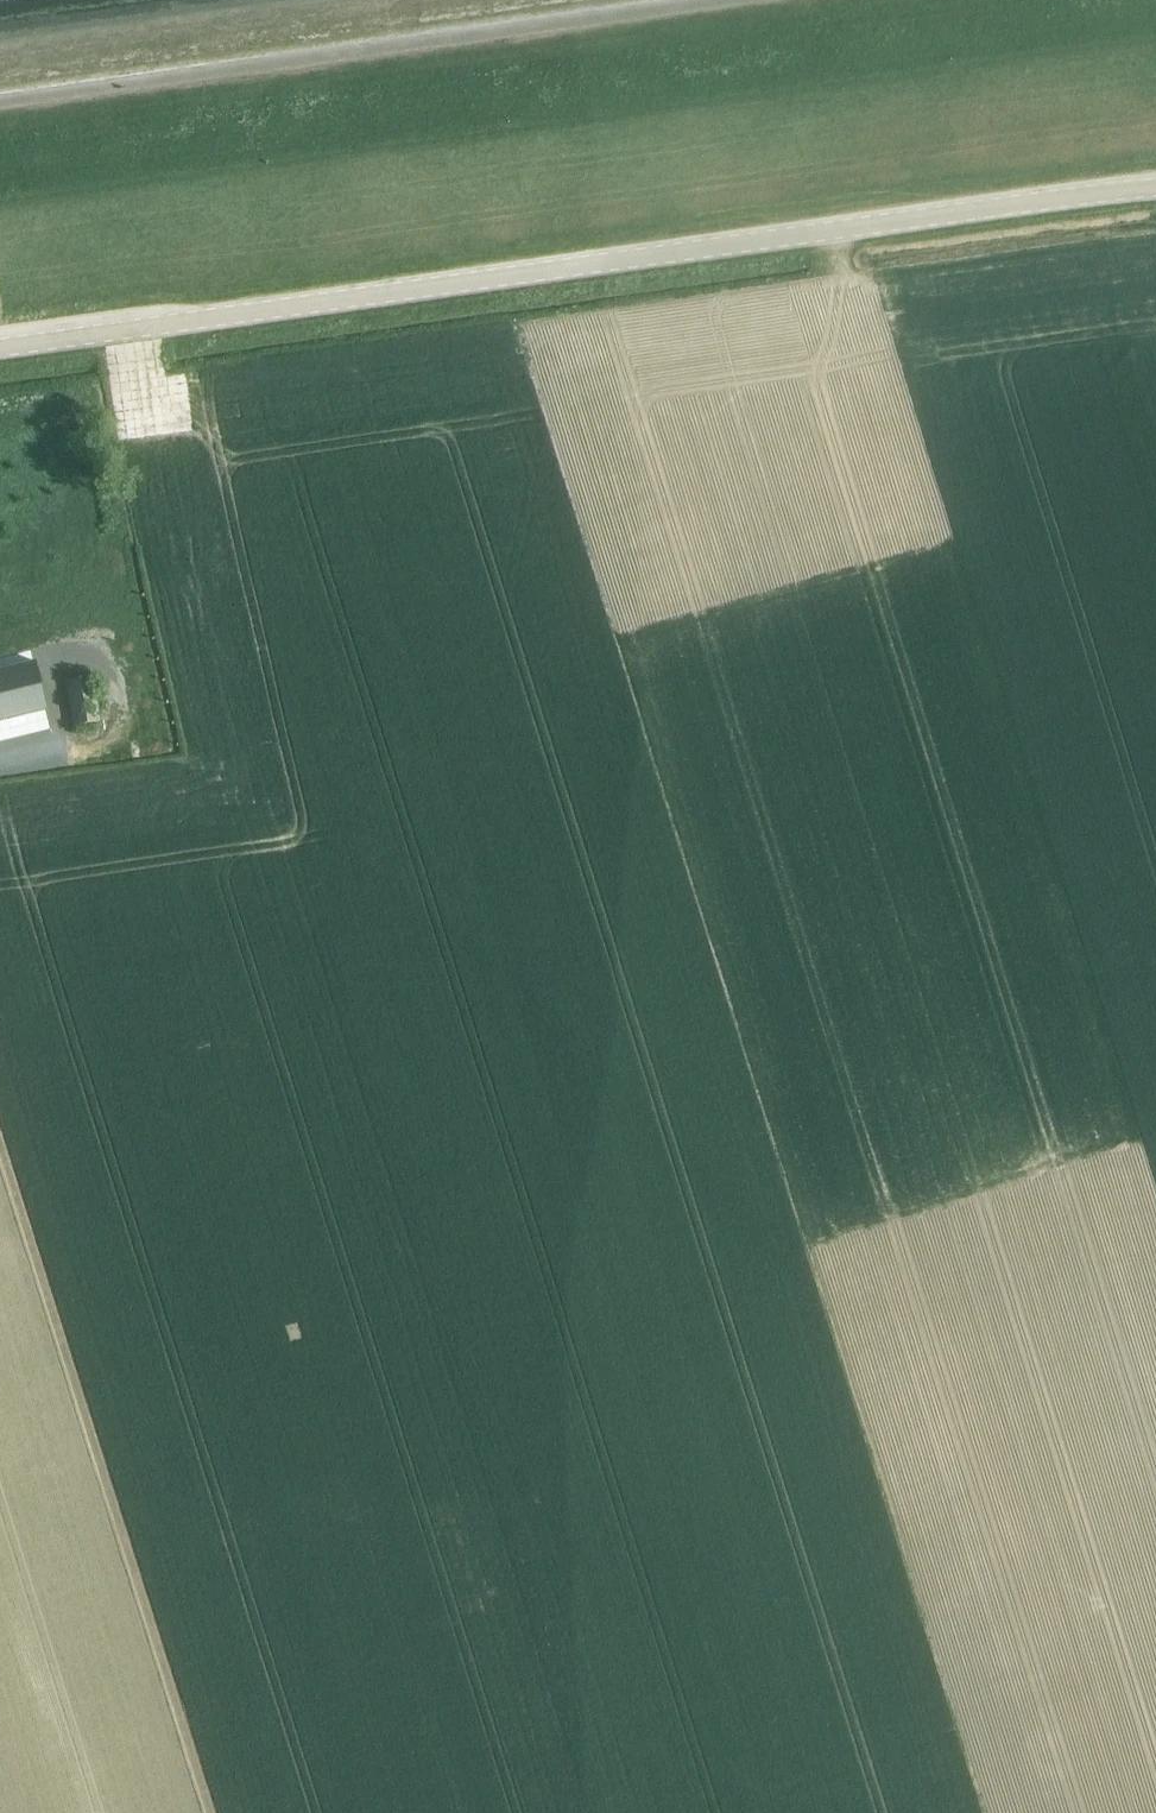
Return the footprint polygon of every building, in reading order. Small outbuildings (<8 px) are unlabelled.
[(0,669),(0,720),(47,709),(35,660),(0,669)] [(67,681),(74,726),(100,722),(92,677),(67,681)]
